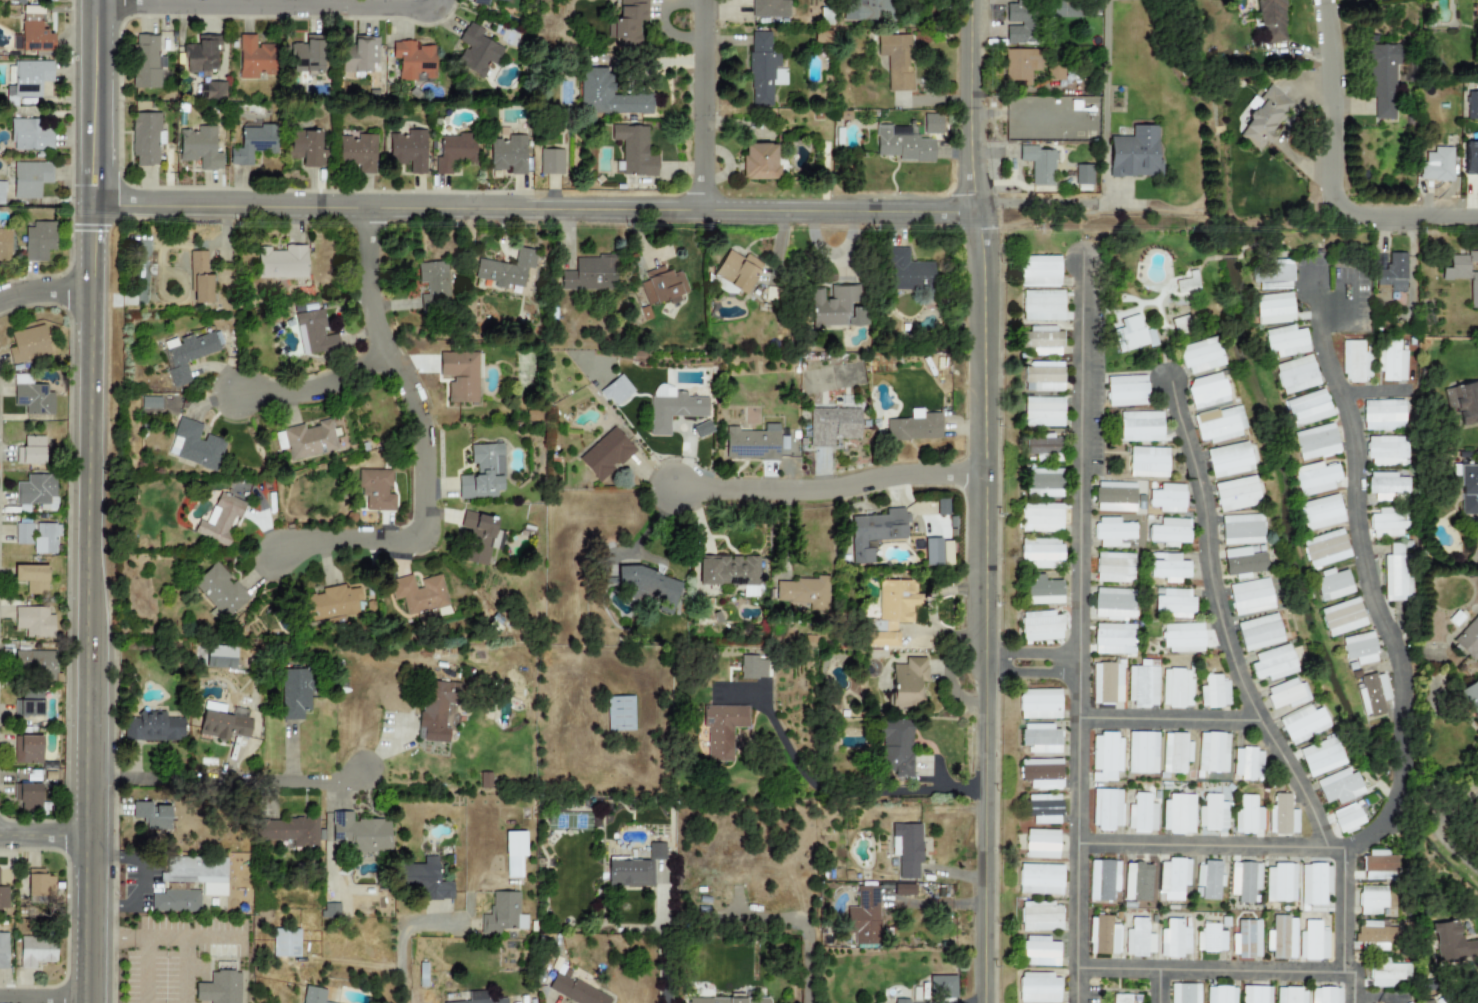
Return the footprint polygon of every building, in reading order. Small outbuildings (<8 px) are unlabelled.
[(619,18),(607,18),(607,48),(639,48),(639,20),(647,20),(647,0),(619,0),(619,18)] [(789,17),(789,0),(779,0),(752,0),(752,17),(789,17)] [(889,0),(857,0),(857,3),(842,3),(842,20),(889,20),(889,0)] [(1259,49),(1289,45),(1283,0),(1252,0),(1259,49)] [(1056,2),(1056,16),(1101,17),(1101,3),(1056,2)] [(1006,5),(1005,20),(1021,24),(1021,26),(1006,26),(1005,45),(1036,45),(1036,5),(1006,5)] [(52,51),(53,32),(41,31),(42,6),(21,6),(19,50),(52,51)] [(502,48),(480,36),(484,30),(468,21),(457,42),(464,46),(455,63),(485,80),(502,48)] [(751,32),(749,106),(772,107),(772,85),(785,85),(785,70),(779,69),(779,53),(769,53),(770,32),(751,32)] [(909,34),(877,35),(877,56),(886,56),(887,91),(910,91),(909,34)] [(161,88),(161,80),(166,80),(166,69),(165,69),(165,57),(158,57),(158,35),(134,35),(134,89),(161,88)] [(239,79),(257,79),(257,72),(265,72),(265,76),(276,76),(276,44),(256,44),(256,35),(239,35),(239,79)] [(323,35),(305,35),(305,44),(290,43),(290,59),(305,60),(305,76),(322,77),(323,35)] [(216,71),(215,36),(197,37),(198,45),(185,45),(185,72),(216,71)] [(377,62),(378,39),(353,38),(352,44),(342,44),(341,71),(370,72),(370,62),(377,62)] [(399,59),(398,81),(421,81),(421,79),(434,79),(435,46),(415,45),(416,42),(392,41),(392,58),(399,59)] [(1367,47),(1371,126),(1399,125),(1396,65),(1401,65),(1400,45),(1367,47)] [(1005,50),(1005,78),(1033,86),(1033,71),(1041,71),(1041,50),(1005,50)] [(52,61),(14,61),(14,98),(40,98),(40,82),(52,82),(52,61)] [(1048,62),(1047,79),(1064,79),(1064,63),(1048,62)] [(650,94),(612,94),(612,74),(605,74),(605,68),(578,68),(579,113),(650,113),(650,94)] [(1266,82),(1248,106),(1253,113),(1248,117),(1242,134),(1259,151),(1266,144),(1269,144),(1298,105),(1266,82)] [(225,100),(225,83),(201,83),(201,100),(225,100)] [(1469,120),(1477,120),(1477,92),(1469,92),(1469,120)] [(158,166),(158,144),(164,144),(164,132),(161,132),(160,113),(131,114),(132,157),(136,157),(136,166),(158,166)] [(941,114),(923,114),(923,133),(941,134),(941,114)] [(11,119),(11,151),(52,150),(52,130),(39,130),(39,119),(11,119)] [(229,166),(252,166),(252,153),(276,153),(276,125),(259,125),(259,128),(241,128),(240,149),(229,149),(229,166)] [(622,175),(656,176),(656,157),(646,157),(647,126),(610,125),(609,140),(622,140),(622,175)] [(933,162),(933,140),(916,139),(916,127),(876,125),(875,155),(897,156),(896,161),(933,162)] [(216,127),(197,127),(197,131),(179,131),(179,161),(199,161),(200,171),(223,171),(223,153),(216,153),(216,127)] [(1133,127),(1134,136),(1111,137),(1112,178),(1163,177),(1163,159),(1157,161),(1156,127),(1133,127)] [(319,166),(319,131),(289,130),(289,165),(319,166)] [(389,131),(389,164),(409,164),(409,173),(426,173),(426,131),(389,131)] [(375,135),(357,134),(357,138),(339,137),(338,164),(359,165),(359,172),(374,173),(375,135)] [(476,161),(475,134),(439,135),(439,157),(434,157),(434,174),(451,174),(451,162),(476,161)] [(527,135),(507,135),(507,141),(491,141),(490,170),(509,170),(509,174),(526,175),(527,135)] [(1461,174),(1477,176),(1477,140),(1464,138),(1461,174)] [(743,179),(776,179),(776,143),(742,144),(743,179)] [(1019,145),(1019,161),(1031,162),(1030,185),(1055,186),(1056,146),(1019,145)] [(1435,147),(1451,148),(1451,178),(1421,178),(1421,174),(1421,162),(1424,161),(1424,152),(1433,152),(1435,147)] [(563,149),(539,149),(539,174),(563,175),(563,149)] [(13,198),(39,198),(40,183),(51,183),(51,163),(13,162),(13,198)] [(1075,165),(1075,184),(1093,184),(1093,165),(1075,165)] [(55,222),(33,222),(33,228),(25,228),(25,261),(47,261),(47,250),(55,250),(55,222)] [(0,230),(0,263),(10,264),(11,230),(0,230)] [(258,279),(306,278),(306,245),(284,245),(284,251),(270,251),(270,247),(257,247),(258,279)] [(513,266),(478,260),(473,284),(522,292),(527,268),(534,269),(537,251),(516,247),(513,266)] [(933,262),(908,262),(908,248),(887,248),(887,293),(933,293),(933,262)] [(744,294),(762,264),(745,254),(742,258),(727,250),(712,275),(744,294)] [(212,275),(207,275),(207,251),(190,252),(191,304),(213,303),(212,275)] [(1388,253),(1388,271),(1375,271),(1375,286),(1389,287),(1388,294),(1406,294),(1407,253),(1388,253)] [(1020,255),(1018,283),(1057,286),(1059,257),(1020,255)] [(560,290),(616,290),(617,257),(575,256),(575,271),(560,271),(560,290)] [(1251,263),(1252,290),(1292,288),(1291,261),(1251,263)] [(418,284),(426,283),(426,295),(420,295),(420,312),(449,311),(447,262),(417,263),(418,284)] [(646,306),(666,300),(668,304),(682,301),(677,284),(684,282),(682,272),(672,275),(669,266),(644,273),(646,282),(639,284),(646,306)] [(1441,268),(1442,283),(1454,283),(1453,268),(1441,268)] [(1195,271),(1200,295),(1195,296),(1194,291),(1178,293),(1175,281),(1189,278),(1188,272),(1195,271)] [(1470,306),(1477,307),(1477,284),(1467,285),(1470,306)] [(866,327),(865,306),(858,306),(858,286),(830,286),(830,300),(823,300),(823,289),(810,289),(811,328),(866,327)] [(1023,291),(1024,320),(1063,319),(1063,290),(1023,291)] [(1258,297),(1260,326),(1294,324),(1291,294),(1258,297)] [(308,354),(339,349),(336,334),(325,335),(321,309),(292,313),(294,326),(303,325),(308,354)] [(1122,320),(1124,328),(1112,332),(1121,358),(1158,346),(1152,328),(1146,330),(1140,313),(1122,320)] [(1174,320),(1190,314),(1195,329),(1180,335),(1174,320)] [(50,354),(43,325),(10,333),(14,348),(8,349),(11,363),(50,354)] [(1266,331),(1272,360),(1310,352),(1305,328),(1295,330),(1293,325),(1266,331)] [(220,351),(214,332),(192,338),(191,334),(163,343),(166,350),(161,351),(173,388),(191,382),(185,362),(220,351)] [(1021,333),(1022,351),(1064,350),(1064,333),(1021,333)] [(1180,347),(1213,336),(1221,363),(1192,372),(1190,365),(1184,367),(1180,354),(1182,352),(1180,347)] [(1343,339),(1341,375),(1347,376),(1346,384),(1364,385),(1365,377),(1370,377),(1371,356),(1360,355),(1360,340),(1343,339)] [(1378,340),(1377,374),(1380,372),(1383,381),(1407,381),(1407,340),(1378,340)] [(477,403),(477,378),(481,378),(481,353),(439,353),(439,378),(447,378),(447,403),(477,403)] [(1276,365),(1285,395),(1319,385),(1310,355),(1276,365)] [(1025,365),(1027,394),(1066,391),(1064,363),(1025,365)] [(1192,380),(1188,387),(1196,411),(1231,400),(1222,371),(1192,380)] [(23,415),(53,414),(53,392),(47,392),(47,385),(32,385),(31,375),(13,375),(14,407),(23,406),(23,415)] [(600,391),(613,407),(633,391),(620,375),(600,391)] [(1105,377),(1106,406),(1147,405),(1146,376),(1105,377)] [(1450,409),(1455,408),(1461,428),(1477,423),(1477,382),(1445,390),(1450,409)] [(653,387),(653,396),(673,397),(673,388),(653,387)] [(1285,402),(1294,430),(1333,418),(1324,389),(1285,402)] [(648,435),(669,436),(669,416),(706,417),(707,397),(685,397),(685,392),(674,392),(674,398),(649,397),(648,435)] [(161,397),(141,397),(140,408),(160,409),(161,397)] [(1026,397),(1024,425),(1062,427),(1063,399),(1026,397)] [(1363,400),(1365,430),(1404,428),(1403,399),(1363,400)] [(1193,417),(1200,445),(1242,436),(1245,428),(1241,409),(1237,407),(1193,417)] [(859,409),(809,408),(809,447),(833,447),(833,438),(859,438),(859,409)] [(886,419),(887,440),(941,439),(940,412),(922,413),(921,408),(910,408),(910,419),(886,419)] [(1121,413),(1122,442),(1163,441),(1162,412),(1121,413)] [(217,471),(226,441),(205,435),(204,441),(198,440),(202,424),(178,418),(173,437),(182,439),(176,459),(217,471)] [(336,451),(330,418),(316,421),(318,426),(303,429),(302,425),(282,429),(289,460),(336,451)] [(692,427),(696,439),(712,432),(708,421),(692,427)] [(726,427),(726,459),(778,460),(779,424),(764,424),(764,431),(737,431),(738,427),(726,427)] [(1293,433),(1300,462),(1339,452),(1332,424),(1293,433)] [(599,482),(618,465),(619,466),(636,451),(614,427),(578,460),(599,482)] [(1365,438),(1367,467),(1412,463),(1410,434),(1365,438)] [(16,447),(16,463),(43,464),(43,437),(24,437),(24,448),(16,447)] [(1029,439),(1029,455),(1036,455),(1036,463),(1062,463),(1062,439),(1029,439)] [(1208,452),(1214,478),(1253,468),(1246,442),(1208,452)] [(459,499),(503,498),(501,444),(470,445),(471,465),(476,464),(477,475),(458,476),(459,499)] [(1132,448),(1132,478),(1169,478),(1169,448),(1132,448)] [(1294,470),(1301,497),(1334,488),(1334,483),(1340,479),(1335,463),(1323,466),(1322,462),(1294,470)] [(1449,515),(1477,514),(1477,463),(1448,464),(1449,515)] [(1028,469),(1028,497),(1062,497),(1062,469),(1028,469)] [(1368,469),(1367,492),(1373,495),(1373,504),(1405,504),(1406,499),(1412,499),(1412,475),(1400,474),(1400,469),(1368,469)] [(394,511),(394,494),(389,494),(390,470),(360,470),(359,488),(365,488),(364,511),(394,511)] [(26,475),(26,483),(16,483),(16,507),(55,506),(55,475),(26,475)] [(1215,486),(1221,514),(1260,504),(1253,476),(1215,486)] [(1096,487),(1095,514),(1138,514),(1139,482),(1099,482),(1096,487)] [(1155,485),(1151,490),(1151,506),(1160,509),(1160,512),(1183,512),(1184,486),(1155,485)] [(1297,505),(1305,532),(1344,522),(1337,494),(1297,505)] [(948,501),(936,501),(936,516),(947,516),(948,501)] [(1062,505),(1022,504),(1021,532),(1061,532),(1062,505)] [(1369,538),(1401,537),(1400,508),(1378,509),(1378,515),(1369,515),(1369,538)] [(905,539),(904,509),(885,510),(885,515),(850,517),(852,564),(874,564),(873,541),(905,539)] [(487,567),(491,548),(501,550),(504,534),(495,532),(498,519),(464,511),(460,528),(471,530),(464,562),(487,567)] [(1220,516),(1221,544),(1262,543),(1262,515),(1220,516)] [(1135,523),(1120,524),(1119,518),(1095,518),(1096,540),(1100,540),(1100,547),(1119,547),(1119,540),(1135,540),(1135,523)] [(1189,519),(1160,518),(1160,525),(1149,525),(1148,542),(1163,542),(1163,547),(1177,547),(1177,543),(1188,543),(1189,519)] [(31,545),(31,519),(15,519),(15,545),(31,545)] [(56,554),(56,537),(60,537),(60,524),(34,524),(34,554),(56,554)] [(1349,556),(1341,528),(1301,541),(1310,569),(1349,556)] [(941,566),(941,538),(924,539),(925,566),(941,566)] [(1032,569),(1061,568),(1061,539),(1020,540),(1021,561),(1032,561),(1032,569)] [(1411,601),(1411,581),(1408,581),(1407,555),(1403,555),(1402,544),(1390,544),(1390,556),(1383,556),(1384,601),(1411,601)] [(1266,570),(1264,552),(1249,554),(1248,546),(1222,551),(1226,577),(1266,570)] [(1096,582),(1134,583),(1135,554),(1096,553),(1096,582)] [(1179,554),(1162,553),(1162,561),(1150,561),(1150,578),(1163,578),(1163,583),(1179,583),(1179,578),(1189,578),(1189,561),(1179,561),(1179,554)] [(699,585),(744,586),(744,597),(758,597),(759,558),(700,557),(699,585)] [(681,585),(623,561),(613,583),(630,590),(629,595),(657,607),(655,611),(668,617),(681,585)] [(249,598),(229,578),(230,577),(216,562),(193,585),(226,619),(249,598)] [(14,582),(26,582),(26,595),(47,595),(48,566),(14,565),(14,582)] [(1346,569),(1333,573),(1332,568),(1312,574),(1319,602),(1353,593),(1346,569)] [(1063,604),(1062,580),(1044,581),(1044,574),(1026,575),(1026,605),(1063,604)] [(448,606),(441,575),(416,581),(415,575),(389,582),(394,601),(402,598),(407,616),(448,606)] [(776,603),(808,603),(808,610),(827,610),(828,580),(776,579),(776,603)] [(1228,585),(1232,615),(1272,609),(1268,579),(1228,585)] [(897,647),(897,623),(912,623),(912,606),(921,606),(921,595),(915,595),(915,581),(879,581),(879,621),(869,621),(869,647),(897,647)] [(305,624),(359,616),(356,600),(361,599),(359,588),(346,590),(345,584),(322,588),(323,594),(301,597),(305,624)] [(1134,618),(1135,590),(1095,589),(1094,617),(1134,618)] [(1192,590),(1162,589),(1162,596),(1155,596),(1155,613),(1169,613),(1169,618),(1191,618),(1192,590)] [(1366,625),(1357,597),(1318,609),(1327,637),(1366,625)] [(54,615),(48,615),(48,608),(15,607),(15,629),(26,629),(25,637),(54,638),(54,615)] [(1063,639),(1060,615),(1054,616),(1053,610),(1020,614),(1023,643),(1063,639)] [(1235,623),(1243,651),(1283,641),(1275,613),(1235,623)] [(1449,645),(1469,663),(1477,654),(1477,614),(1449,645)] [(1203,651),(1202,623),(1162,624),(1163,651),(1203,651)] [(1094,654),(1134,655),(1135,625),(1094,624),(1094,654)] [(1347,668),(1378,661),(1371,632),(1340,639),(1347,668)] [(1296,672),(1288,644),(1253,654),(1255,662),(1249,664),(1254,679),(1266,676),(1267,680),(1296,672)] [(236,647),(207,646),(206,668),(236,668),(236,647)] [(41,682),(55,682),(56,652),(16,651),(16,675),(41,675),(41,682)] [(766,679),(766,660),(758,660),(758,656),(740,656),(740,679),(766,679)] [(891,665),(892,708),(921,707),(920,682),(926,682),(926,658),(905,658),(905,665),(891,665)] [(1128,706),(1157,707),(1157,667),(1129,666),(1128,706)] [(1162,669),(1161,707),(1191,707),(1191,670),(1162,669)] [(283,721),(303,720),(303,709),(311,709),(310,670),(281,670),(283,721)] [(1363,717),(1385,712),(1383,701),(1390,699),(1384,672),(1359,677),(1362,688),(1357,690),(1363,717)] [(1228,681),(1220,681),(1220,674),(1203,675),(1204,686),(1199,686),(1200,707),(1229,706),(1228,681)] [(1264,688),(1270,709),(1286,704),(1287,707),(1307,701),(1300,677),(1264,688)] [(1459,689),(1477,727),(1477,679),(1459,689)] [(423,741),(447,743),(449,728),(444,728),(446,704),(457,705),(459,684),(425,681),(422,728),(424,728),(423,741)] [(1059,689),(1018,689),(1019,719),(1059,718),(1059,689)] [(15,701),(14,716),(42,716),(43,693),(23,693),(22,701),(15,701)] [(633,696),(606,697),(607,731),(634,730),(633,696)] [(248,738),(251,709),(225,706),(223,714),(216,713),(217,704),(203,702),(198,737),(227,740),(228,735),(248,738)] [(1320,707),(1311,711),(1308,704),(1277,719),(1289,745),(1329,727),(1320,707)] [(748,706),(702,705),(702,728),(707,728),(707,761),(731,761),(732,728),(747,728),(748,706)] [(183,740),(183,718),(165,718),(165,713),(123,713),(123,740),(183,740)] [(911,720),(879,720),(880,777),(911,777),(911,720)] [(1059,725),(1021,725),(1021,745),(1028,745),(1028,753),(1059,753),(1059,725)] [(1157,773),(1157,732),(1128,732),(1127,773),(1157,773)] [(1227,772),(1228,733),(1199,732),(1198,771),(1227,772)] [(1120,734),(1092,733),(1091,781),(1115,781),(1115,771),(1119,771),(1120,734)] [(1162,773),(1185,773),(1185,761),(1191,762),(1191,742),(1186,742),(1186,733),(1163,733),(1162,773)] [(1344,764),(1334,735),(1298,748),(1307,777),(1344,764)] [(42,737),(14,736),(13,763),(42,764),(42,737)] [(1233,778),(1261,779),(1262,749),(1234,748),(1233,778)] [(1061,760),(1020,759),(1020,781),(1029,781),(1029,788),(1060,789),(1061,760)] [(1337,804),(1364,793),(1355,772),(1349,774),(1346,768),(1315,781),(1324,803),(1335,799),(1337,804)] [(14,784),(13,800),(21,801),(21,810),(40,810),(41,785),(14,784)] [(1121,790),(1092,789),(1091,829),(1113,829),(1113,826),(1120,826),(1121,790)] [(1127,805),(1126,831),(1155,832),(1156,803),(1150,803),(1150,793),(1133,793),(1133,805),(1127,805)] [(1163,832),(1193,833),(1193,794),(1163,794),(1163,832)] [(1227,802),(1219,802),(1219,794),(1203,794),(1203,807),(1198,807),(1198,829),(1226,829),(1227,802)] [(1060,823),(1059,795),(1027,795),(1027,816),(1032,815),(1032,824),(1060,823)] [(1262,807),(1255,807),(1255,795),(1239,795),(1239,811),(1234,811),(1234,832),(1262,833),(1262,807)] [(169,830),(170,806),(150,806),(150,802),(132,802),(132,819),(141,819),(141,829),(169,830)] [(1364,824),(1356,803),(1330,812),(1338,834),(1364,824)] [(348,852),(389,852),(389,820),(352,820),(352,811),(331,811),(331,846),(348,846),(348,852)] [(317,816),(257,820),(258,841),(291,839),(292,850),(319,848),(317,816)] [(921,824),(891,824),(891,855),(898,855),(898,878),(918,879),(918,864),(921,864),(921,824)] [(1058,830),(1025,829),(1024,858),(1057,858),(1058,830)] [(525,832),(505,832),(506,878),(521,877),(521,856),(525,856),(525,832)] [(665,843),(649,843),(648,860),(664,860),(665,843)] [(1363,879),(1395,880),(1395,855),(1386,855),(1386,850),(1364,850),(1363,879)] [(452,882),(438,882),(438,856),(424,856),(424,864),(402,864),(403,885),(422,885),(423,900),(452,900),(452,882)] [(226,896),(226,857),(166,857),(165,873),(159,872),(159,882),(202,883),(202,896),(226,896)] [(1189,885),(1189,860),(1160,859),(1159,892),(1165,892),(1165,900),(1183,900),(1183,885),(1189,885)] [(1088,901),(1112,901),(1112,891),(1118,891),(1118,861),(1089,860),(1088,901)] [(607,886),(653,886),(653,861),(607,861),(607,886)] [(1196,886),(1202,886),(1202,900),(1219,900),(1219,887),(1223,887),(1224,875),(1220,875),(1221,863),(1197,862),(1196,886)] [(1230,894),(1237,894),(1237,903),(1253,903),(1254,890),(1259,890),(1260,863),(1231,862),(1230,894)] [(1124,900),(1150,901),(1151,864),(1133,863),(1133,867),(1125,867),(1124,900)] [(1062,865),(1018,864),(1017,893),(1061,894),(1062,865)] [(1295,865),(1265,864),(1265,901),(1294,901),(1295,865)] [(1300,864),(1301,905),(1324,904),(1324,893),(1330,893),(1329,864),(1300,864)] [(44,869),(27,869),(28,897),(54,897),(54,876),(44,876),(44,869)] [(857,885),(856,907),(848,907),(847,940),(878,941),(880,886),(857,885)] [(1386,907),(1385,886),(1358,886),(1358,914),(1379,914),(1379,908),(1386,907)] [(151,894),(151,910),(199,911),(199,890),(162,890),(162,894),(151,894)] [(518,892),(490,892),(491,915),(480,915),(480,933),(498,933),(498,930),(526,929),(525,914),(518,915),(518,892)] [(1020,931),(1061,930),(1060,905),(1053,905),(1052,901),(1020,902),(1020,931)] [(340,918),(339,903),(321,903),(322,918),(340,918)] [(1111,916),(1090,916),(1089,936),(1093,936),(1092,954),(1118,954),(1119,924),(1110,924),(1111,916)] [(1271,958),(1295,959),(1295,916),(1272,916),(1272,931),(1265,931),(1265,951),(1271,951),(1271,958)] [(1153,955),(1154,934),(1146,934),(1147,918),(1130,917),(1130,930),(1125,930),(1124,955),(1153,955)] [(1189,928),(1182,928),(1182,919),(1166,919),(1165,930),(1160,930),(1159,956),(1189,957),(1189,928)] [(1259,920),(1236,920),(1236,934),(1232,934),(1233,958),(1259,958),(1259,920)] [(1327,930),(1320,930),(1320,921),(1303,920),(1303,931),(1298,931),(1298,959),(1327,959),(1327,930)] [(1477,940),(1461,942),(1459,920),(1432,923),(1436,961),(1477,957),(1477,948),(1477,940)] [(1387,921),(1361,921),(1361,927),(1355,927),(1354,942),(1395,943),(1396,927),(1386,927),(1387,921)] [(1218,923),(1202,923),(1201,932),(1196,932),(1196,951),(1225,951),(1225,931),(1217,931),(1218,923)] [(299,957),(299,929),(273,928),(272,956),(299,957)] [(1057,966),(1058,942),(1048,941),(1048,937),(1021,936),(1020,965),(1057,966)] [(55,963),(56,938),(20,938),(19,968),(35,968),(35,962),(55,963)] [(1394,980),(1410,980),(1409,963),(1369,964),(1369,987),(1394,986),(1394,980)] [(240,972),(210,971),(210,984),(195,983),(194,1001),(209,1001),(209,1002),(239,1002),(240,972)] [(565,975),(564,976),(555,972),(546,989),(573,1002),(607,1002),(610,998),(565,975)] [(1058,974),(1018,973),(1018,1002),(1058,1002),(1058,974)] [(955,997),(955,975),(929,976),(929,997),(955,997)] [(1170,984),(1169,1002),(1199,1002),(1199,984),(1170,984)] [(322,1002),(324,989),(303,986),(301,1002),(328,1002),(322,1002)] [(1205,1002),(1234,1002),(1235,987),(1206,986),(1205,1002)] [(1270,987),(1241,986),(1240,1002),(1270,1002),(1270,987)] [(1305,988),(1276,987),(1276,1002),(1304,1002),(1305,988)] [(1310,988),(1310,1002),(1340,1002),(1340,988),(1310,988)] [(505,999),(486,1000),(486,991),(467,991),(468,1001),(442,1002),(505,1002),(505,999)]
